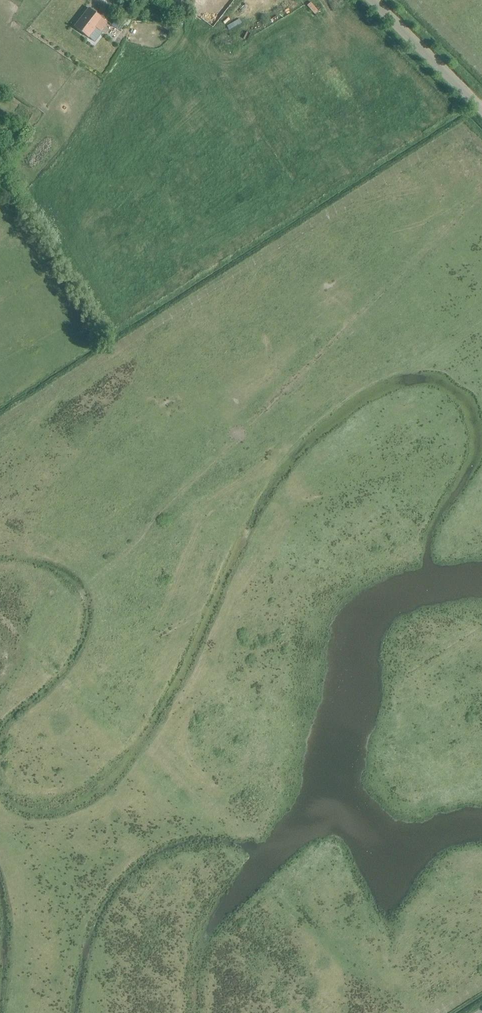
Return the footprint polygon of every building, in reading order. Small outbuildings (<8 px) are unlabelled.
[(96,28),(101,31),(108,22),(89,8),(74,26),(89,38),(96,28)]
